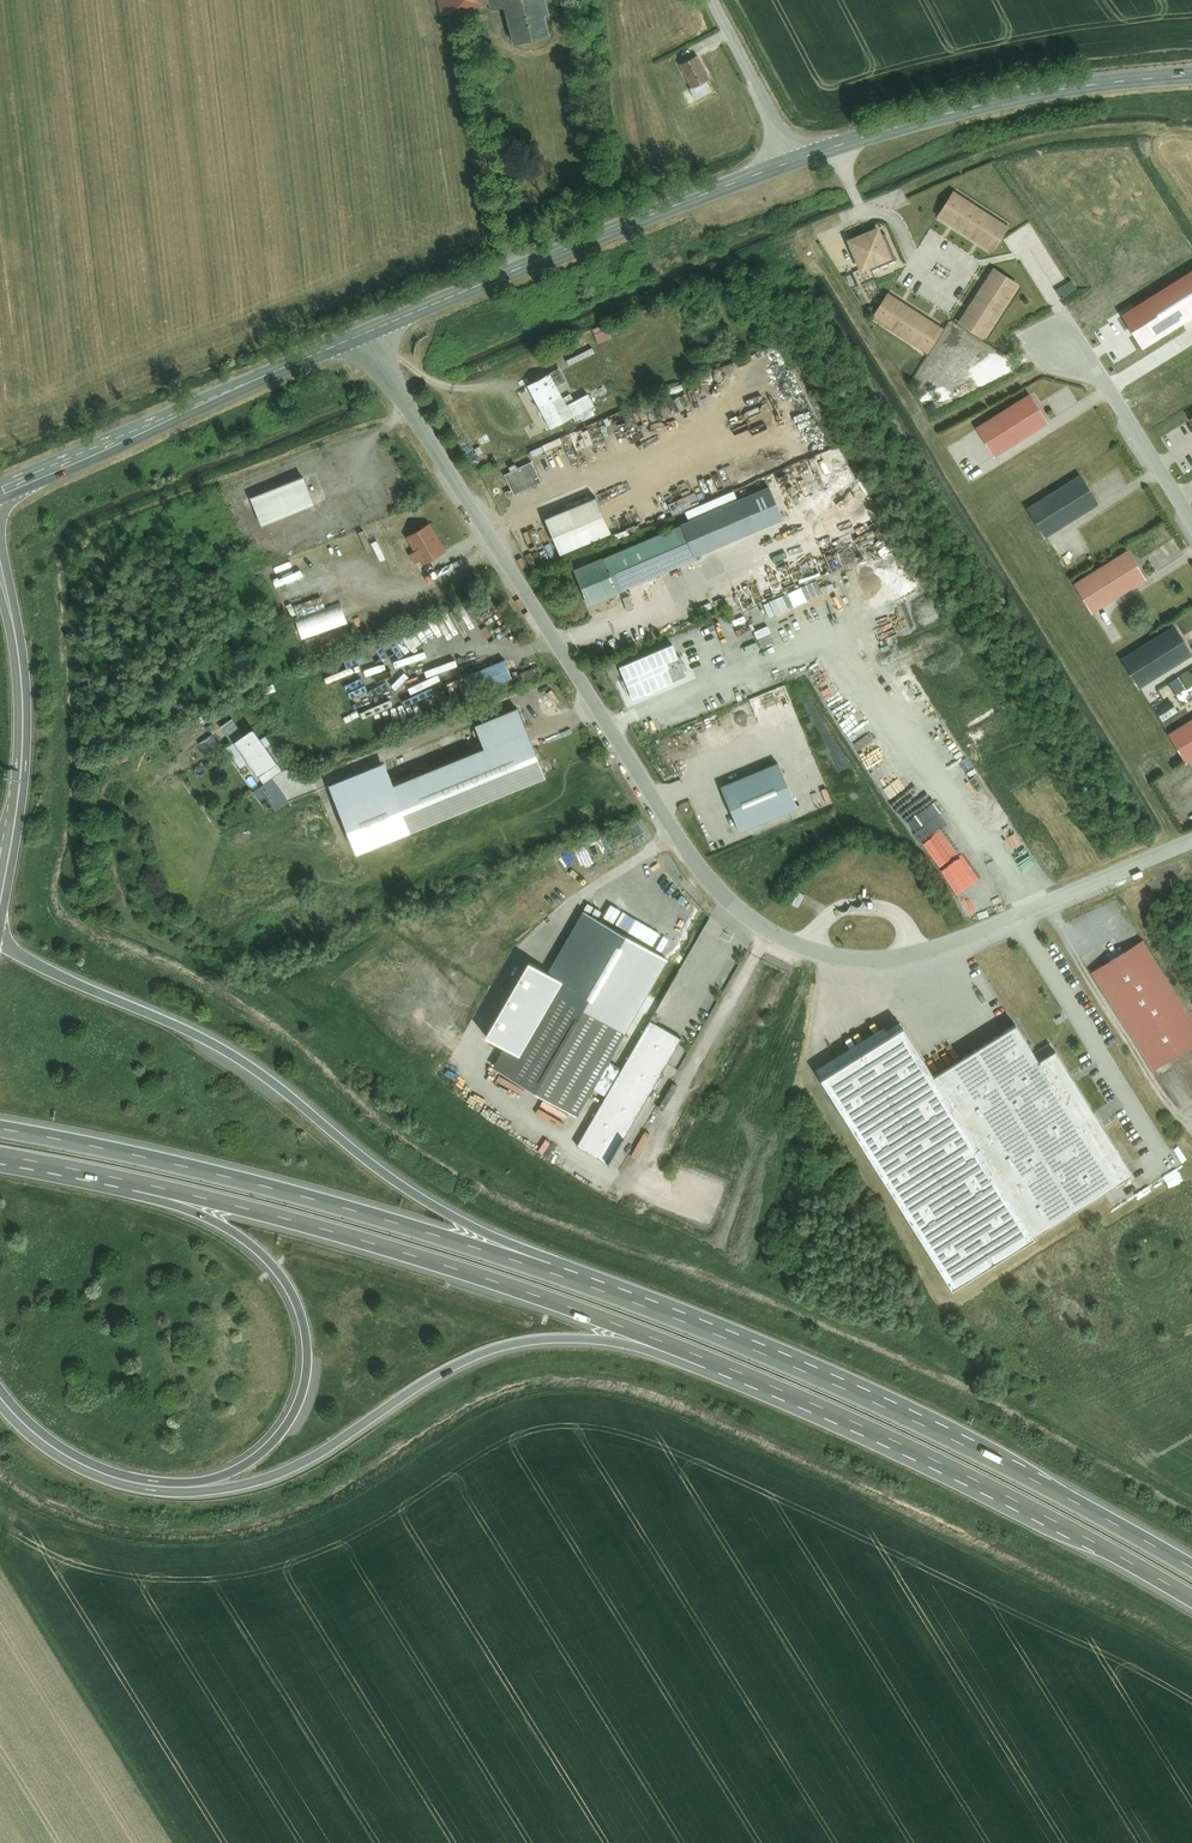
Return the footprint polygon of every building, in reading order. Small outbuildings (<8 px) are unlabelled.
[(439,13),(488,0),(436,0),(439,13)] [(517,33),(557,25),(552,0),(488,0),(490,9),(510,3),(517,33)] [(683,60),(696,85),(713,77),(698,51),(683,60)] [(938,210),(992,247),(1009,221),(955,187),(938,210)] [(845,237),(860,265),(892,253),(878,221),(845,237)] [(991,264),(956,320),(984,337),(1020,282),(991,264)] [(1061,295),(1078,289),(1074,280),(1057,286),(1061,295)] [(868,315),(924,351),(944,322),(886,287),(868,315)] [(594,326),(600,341),(612,337),(606,321),(594,326)] [(570,363),(596,352),(593,346),(568,357),(570,363)] [(530,383),(552,427),(596,405),(589,392),(568,403),(558,384),(567,380),(562,369),(553,373),(552,372),(530,383)] [(976,424),(995,455),(1050,419),(1031,391),(976,424)] [(571,431),(578,448),(606,436),(599,419),(571,431)] [(505,469),(513,492),(542,481),(534,458),(518,464),(505,469)] [(1080,472),(1025,505),(1044,535),(1099,500),(1080,472)] [(303,474),(249,495),(260,523),(314,502),(303,474)] [(400,475),(387,478),(392,500),(406,497),(400,475)] [(769,483),(681,519),(694,551),(782,514),(769,483)] [(594,493),(544,513),(558,548),(608,528),(594,493)] [(573,566),(589,602),(696,555),(694,551),(681,519),(573,566)] [(405,533),(422,564),(446,550),(429,520),(405,533)] [(1127,544),(1070,580),(1089,611),(1147,576),(1127,544)] [(304,620),(331,611),(329,605),(302,613),(304,620)] [(1175,621),(1118,655),(1138,684),(1191,652),(1191,650),(1175,621)] [(693,633),(676,640),(682,654),(699,648),(693,633)] [(505,659),(464,676),(471,694),(512,678),(505,659)] [(539,663),(523,670),(527,680),(544,673),(539,663)] [(1153,705),(1162,719),(1176,709),(1167,696),(1153,705)] [(337,809),(355,854),(544,774),(516,708),(475,725),(485,748),(391,787),(337,809)] [(1167,731),(1185,760),(1191,756),(1191,715),(1167,731)] [(244,734),(232,718),(221,726),(233,742),(234,740),(244,734)] [(263,781),(281,769),(252,728),(244,734),(234,740),(263,781)] [(782,762),(723,783),(742,828),(799,805),(782,762)] [(337,809),(391,787),(383,766),(329,787),(337,809)] [(276,812),(290,802),(273,779),(254,793),(259,800),(265,796),(276,812)] [(534,962),(490,1037),(504,1046),(493,1065),(577,1113),(589,1092),(602,1099),(575,1144),(611,1165),(685,1038),(651,1018),(621,1069),(609,1062),(667,962),(584,914),(550,971),(534,962)] [(1191,1046),(1191,1024),(1139,941),(1087,974),(1151,1072),(1191,1046)] [(822,1077),(953,1287),(1133,1175),(1056,1052),(1041,1061),(1017,1023),(934,1075),(904,1026),(822,1077)]
